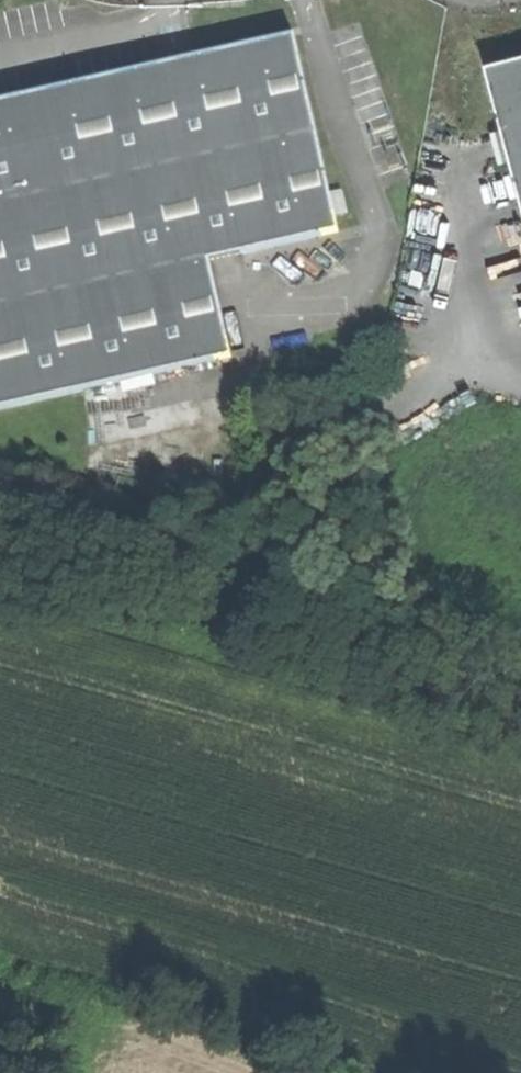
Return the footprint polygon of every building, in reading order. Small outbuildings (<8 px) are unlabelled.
[(229,356),(208,260),(337,232),(293,34),(134,69),(93,79),(0,99),(0,407),(229,356)] [(520,184),(520,59),(489,67),(520,184)]
